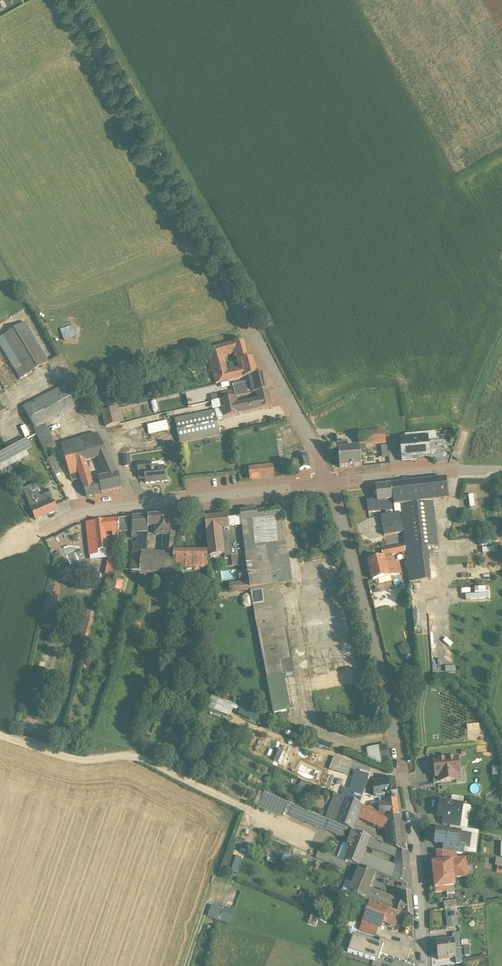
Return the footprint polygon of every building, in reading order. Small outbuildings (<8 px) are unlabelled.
[(3,336),(27,376),(48,363),(24,323),(3,336)] [(73,324),(60,329),(64,341),(77,336),(73,324)] [(236,351),(237,355),(239,362),(249,360),(243,340),(234,343),(206,351),(212,370),(224,367),(221,356),(236,351)] [(249,360),(239,362),(241,370),(226,374),(224,367),(212,370),(215,380),(211,381),(212,385),(244,377),(244,378),(250,377),(258,375),(253,359),(249,360)] [(219,395),(220,401),(235,397),(253,394),(253,395),(257,394),(267,392),(265,380),(263,381),(262,374),(258,375),(250,377),(251,381),(232,385),(234,391),(219,395)] [(67,384),(23,408),(45,454),(55,448),(43,425),(79,405),(67,384)] [(271,408),(267,392),(257,394),(258,401),(237,406),(235,397),(220,401),(221,408),(214,410),(216,420),(239,415),(239,414),(271,408)] [(117,408),(101,411),(105,428),(121,425),(117,408)] [(214,410),(174,419),(179,445),(220,436),(216,420),(214,410)] [(167,421),(147,424),(148,434),(169,431),(167,421)] [(339,468),(362,466),(360,455),(366,454),(365,445),(385,443),(384,431),(358,433),(359,448),(348,449),(347,443),(337,444),(339,468)] [(413,458),(429,456),(428,441),(436,440),(435,432),(405,435),(406,439),(400,440),(402,462),(413,461),(413,458)] [(87,448),(73,452),(76,464),(86,462),(97,458),(106,477),(99,479),(99,482),(101,494),(121,489),(118,475),(117,475),(108,454),(97,434),(84,438),(87,448)] [(0,454),(0,464),(31,448),(27,440),(0,454)] [(76,464),(73,452),(70,442),(60,446),(69,475),(78,473),(86,497),(95,495),(93,484),(86,462),(76,464)] [(297,460),(299,470),(310,469),(308,458),(308,457),(307,456),(306,455),(305,455),(304,454),(303,454),(301,454),(300,455),(299,456),(298,456),(298,457),(297,458),(297,459),(297,460)] [(62,473),(54,456),(48,459),(56,475),(62,473)] [(166,481),(165,468),(164,466),(163,464),(162,463),(159,462),(138,465),(139,479),(145,478),(146,484),(166,481)] [(252,480),(259,479),(258,468),(251,469),(252,480)] [(402,526),(405,545),(406,552),(409,583),(431,580),(427,547),(438,546),(433,501),(448,499),(446,479),(391,485),(393,500),(392,500),(395,514),(399,513),(402,526)] [(23,489),(31,510),(36,520),(56,512),(49,493),(40,497),(35,485),(23,489)] [(393,500),(391,485),(375,487),(377,500),(366,501),(368,512),(385,510),(386,515),(380,516),(383,530),(384,536),(402,533),(401,526),(402,526),(399,513),(395,514),(392,500),(393,500)] [(246,565),(250,589),(278,587),(292,584),(279,509),(256,513),(256,511),(240,513),(240,515),(244,549),(246,565)] [(148,517),(147,530),(155,529),(156,537),(164,538),(163,546),(162,546),(162,555),(146,553),(141,553),(140,572),(172,575),(174,552),(173,552),(173,547),(176,525),(177,515),(148,517)] [(246,565),(244,549),(240,515),(204,520),(209,557),(224,556),(222,543),(233,542),(234,550),(232,551),(234,566),(246,565)] [(148,517),(132,518),(132,532),(132,539),(134,539),(137,539),(137,543),(133,542),(131,567),(131,571),(140,572),(141,553),(146,553),(147,530),(148,517)] [(117,535),(117,532),(118,519),(86,523),(90,556),(98,555),(98,552),(106,551),(104,531),(111,530),(112,536),(117,535)] [(127,519),(118,519),(117,532),(126,532),(127,519)] [(382,550),(383,557),(368,560),(373,581),(375,580),(375,583),(379,585),(392,582),(394,578),(394,575),(399,574),(398,572),(400,572),(397,562),(395,563),(393,555),(406,552),(405,545),(382,550)] [(107,576),(113,578),(115,570),(116,552),(108,551),(107,568),(106,568),(106,570),(105,575),(107,576)] [(174,552),(172,575),(172,582),(179,582),(180,569),(207,569),(207,553),(174,552)] [(335,552),(325,553),(327,569),(337,568),(335,552)] [(124,581),(113,578),(107,576),(104,587),(120,592),(124,581)] [(52,624),(60,588),(50,586),(42,622),(52,624)] [(284,625),(278,587),(250,589),(255,618),(267,679),(283,676),(284,675),(294,675),(293,674),(285,625),(284,625)] [(90,640),(90,638),(97,614),(88,611),(84,625),(81,638),(90,640)] [(405,657),(411,654),(412,653),(409,647),(399,651),(403,658),(405,657)] [(276,693),(270,694),(274,714),(291,710),(287,689),(280,690),(281,697),(277,697),(276,693)] [(228,720),(233,707),(211,699),(206,712),(228,720)] [(242,706),(238,715),(257,723),(261,714),(242,706)] [(466,738),(476,737),(476,723),(466,723),(466,738)] [(382,766),(389,765),(390,765),(386,746),(366,749),(367,756),(382,766)] [(332,758),(330,771),(349,775),(352,762),(332,758)] [(457,759),(434,762),(435,774),(437,774),(439,775),(440,783),(456,781),(455,772),(455,771),(459,771),(457,759)] [(368,775),(355,771),(354,778),(366,782),(368,775)] [(366,782),(354,778),(352,785),(363,790),(366,782)] [(310,785),(301,780),(299,786),(308,790),(310,785)] [(332,784),(326,781),(323,786),(330,789),(332,784)] [(393,781),(373,784),(375,798),(385,797),(386,802),(396,800),(393,781)] [(363,790),(352,785),(350,790),(347,800),(358,805),(363,790)] [(350,790),(344,788),(341,798),(346,799),(347,800),(350,790)] [(289,803),(264,792),(258,806),(283,817),(285,813),(289,803)] [(341,798),(335,795),(325,819),(343,827),(346,821),(355,825),(358,817),(357,817),(361,806),(358,805),(347,800),(346,799),(341,798)] [(463,799),(452,797),(450,804),(462,806),(463,799)] [(396,800),(386,802),(385,805),(370,807),(370,809),(368,808),(368,809),(387,818),(398,817),(396,800)] [(450,804),(440,802),(438,816),(444,817),(460,820),(462,806),(450,804)] [(325,819),(289,803),(285,813),(339,836),(343,827),(325,819)] [(368,809),(361,806),(357,817),(358,817),(364,820),(368,809)] [(470,807),(462,806),(460,820),(468,821),(470,807)] [(398,817),(387,818),(368,809),(364,820),(387,830),(389,843),(401,843),(398,817)] [(460,820),(444,817),(442,825),(459,828),(460,820)] [(355,825),(346,821),(343,827),(352,831),(353,829),(355,825)] [(459,834),(437,831),(435,844),(444,845),(458,847),(458,846),(460,834),(460,833),(459,833),(459,834)] [(354,832),(353,832),(348,845),(350,850),(345,862),(358,867),(363,856),(363,855),(365,848),(366,848),(370,839),(366,838),(357,833),(354,832)] [(389,843),(367,834),(366,838),(370,839),(372,840),(374,841),(374,842),(383,845),(390,848),(389,843)] [(470,835),(460,834),(458,846),(463,847),(468,848),(470,835)] [(383,845),(374,842),(374,841),(372,840),(369,847),(370,850),(379,853),(383,845)] [(401,843),(389,843),(390,848),(397,850),(402,853),(401,843)] [(390,848),(383,845),(379,853),(396,860),(396,859),(397,859),(397,850),(390,848)] [(458,847),(444,845),(443,852),(454,853),(455,853),(462,854),(463,847),(458,846),(458,847)] [(267,858),(280,860),(281,852),(268,850),(267,858)] [(402,853),(397,850),(397,859),(396,859),(396,860),(407,861),(407,853),(402,853)] [(443,852),(437,851),(438,858),(450,860),(450,861),(451,861),(455,860),(455,853),(454,853),(443,852)] [(316,861),(346,874),(348,866),(337,861),(319,853),(316,861)] [(380,863),(363,856),(358,867),(360,867),(364,869),(364,868),(373,872),(374,868),(378,869),(380,863)] [(237,857),(232,871),(237,873),(242,859),(237,857)] [(450,860),(438,858),(438,863),(433,863),(435,888),(454,886),(453,878),(451,861),(450,861),(450,860)] [(407,861),(396,860),(395,869),(380,863),(378,869),(374,868),(373,872),(405,885),(405,886),(406,886),(408,868),(407,861)] [(459,860),(455,860),(455,861),(451,861),(453,878),(466,876),(465,861),(459,861),(459,860)] [(494,863),(492,876),(501,877),(501,864),(494,863)] [(364,869),(360,867),(353,883),(351,889),(349,894),(364,900),(368,891),(374,874),(364,869)] [(353,883),(345,880),(343,886),(351,889),(353,883)] [(397,883),(388,880),(386,884),(395,888),(397,883)] [(351,889),(343,886),(341,891),(349,894),(351,889)] [(386,898),(368,891),(364,900),(370,903),(379,906),(382,900),(385,901),(386,898)] [(403,905),(386,898),(385,901),(382,900),(379,906),(383,908),(384,908),(412,919),(412,918),(413,918),(410,894),(402,895),(403,905)] [(455,901),(444,902),(444,909),(455,908),(456,908),(455,901)] [(379,906),(370,903),(362,923),(377,928),(379,929),(382,921),(394,926),(399,914),(383,908),(379,906)] [(455,908),(444,909),(447,928),(457,926),(455,908)] [(377,928),(362,923),(359,931),(374,936),(377,928)] [(459,933),(451,934),(452,940),(454,940),(454,947),(460,946),(459,933)] [(348,951),(377,961),(380,953),(383,946),(378,944),(354,936),(348,951)] [(411,949),(380,938),(378,944),(383,946),(380,953),(407,962),(411,949)] [(452,940),(435,942),(437,959),(454,957),(455,957),(454,947),(454,940),(452,940)] [(463,955),(470,954),(469,940),(462,940),(463,955)]
